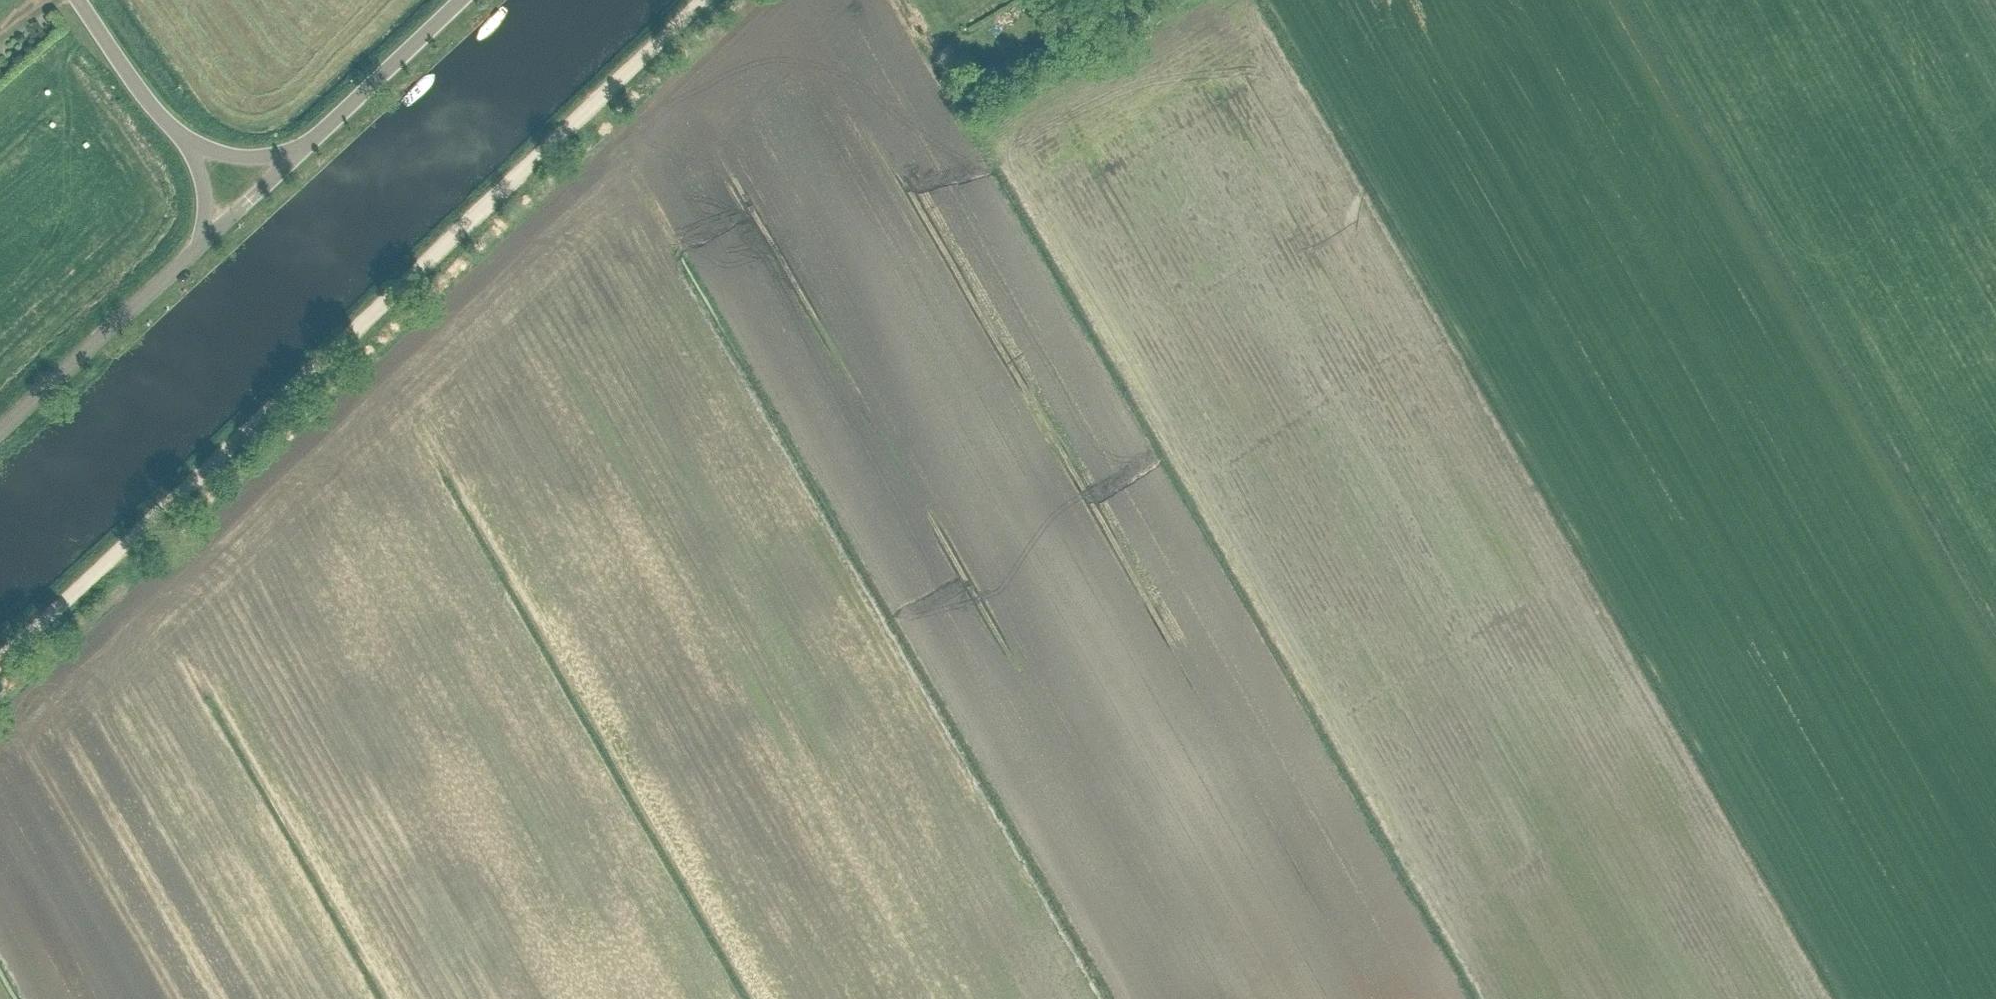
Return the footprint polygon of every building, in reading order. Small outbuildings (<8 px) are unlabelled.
[(932,15),(925,0),(920,0),(914,3),(922,20),(932,15)]
